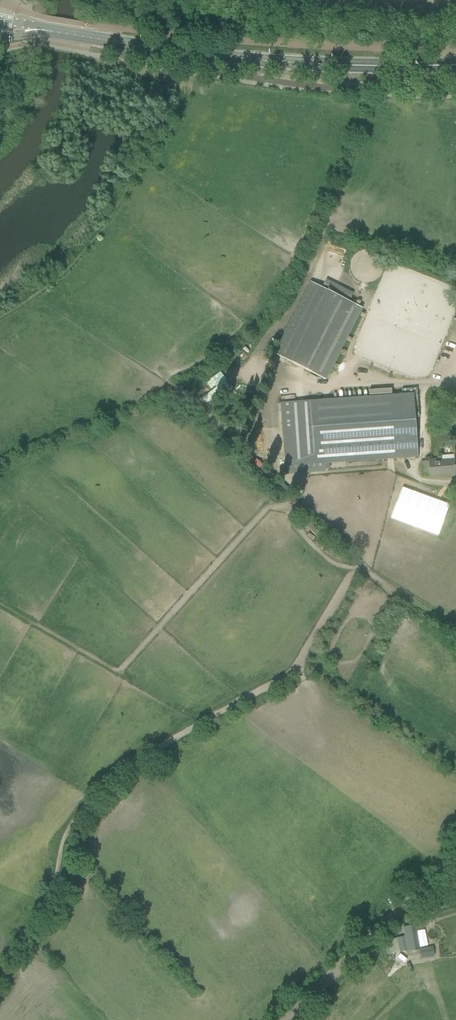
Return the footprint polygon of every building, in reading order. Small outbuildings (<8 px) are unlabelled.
[(383,270),(384,267),(383,265),(382,261),(381,257),(378,255),(375,252),(372,251),(368,250),(365,250),(361,250),(358,252),(356,253),(353,255),(351,259),(349,262),(349,265),(348,268),(349,272),(350,274),(352,277),(354,280),(357,282),(360,284),(364,285),(366,285),(368,285),(372,284),(376,282),(379,280),(381,277),(382,274),(383,270)] [(361,307),(325,289),(311,282),(274,354),(319,377),(325,379),(361,307)] [(310,401),(280,403),(280,404),(289,403),(290,418),(281,418),(282,432),(291,431),(293,459),(284,460),(284,466),(417,457),(415,430),(413,430),(411,395),(413,395),(413,393),(330,400),(330,399),(320,400),(310,401)] [(441,460),(428,461),(429,476),(455,474),(454,460),(454,455),(442,456),(442,460),(441,460)] [(414,916),(415,922),(427,920),(426,914),(414,916)] [(417,950),(413,925),(403,927),(407,951),(417,950)] [(384,943),(387,954),(400,952),(397,938),(387,940),(384,943)] [(420,951),(421,957),(433,955),(432,949),(420,951)]
